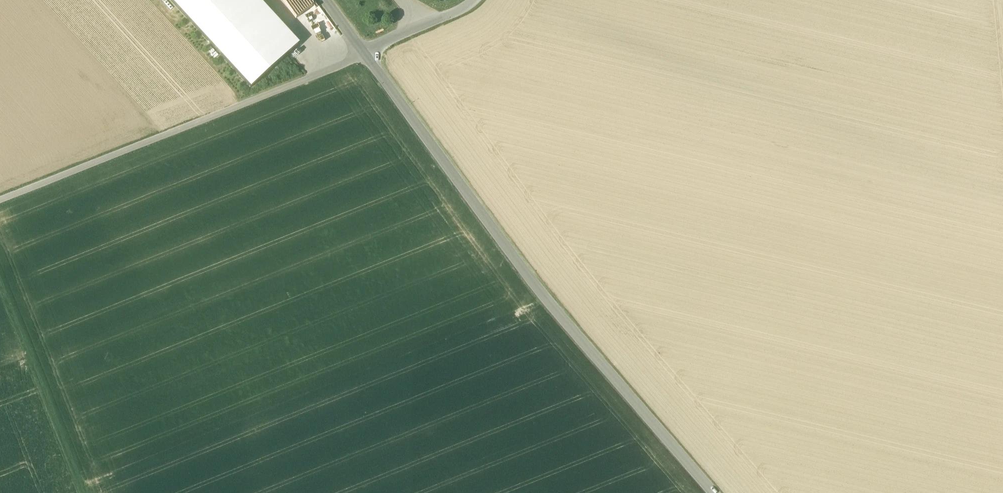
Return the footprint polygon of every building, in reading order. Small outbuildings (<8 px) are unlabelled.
[(287,54),(237,0),(169,0),(250,88),(287,54)] [(287,54),(297,44),(257,0),(237,0),(287,54)] [(311,22),(322,14),(313,0),(296,0),(311,22)]
